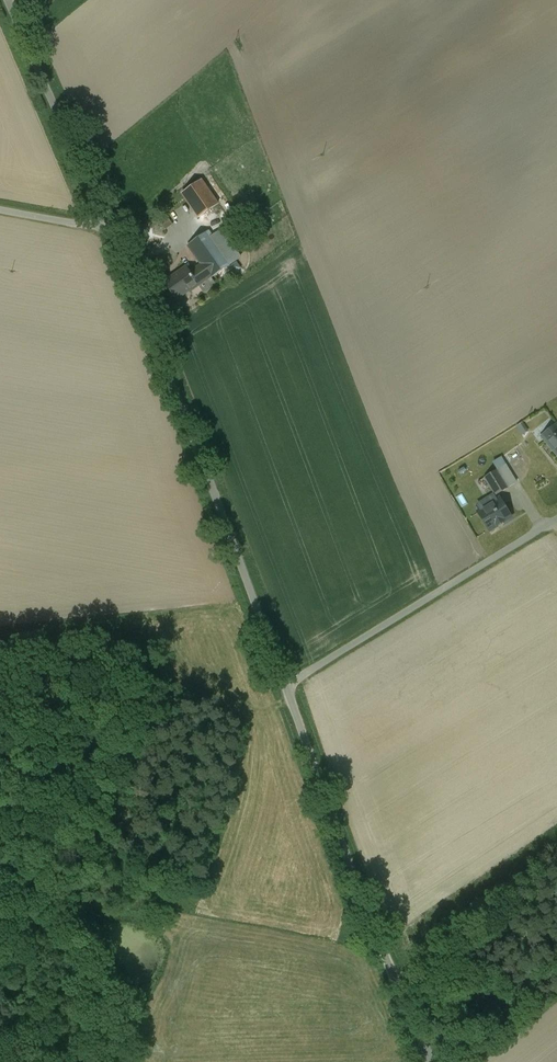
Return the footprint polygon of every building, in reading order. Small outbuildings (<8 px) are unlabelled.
[(218,205),(201,180),(182,194),(199,218),(218,205)] [(172,225),(166,216),(158,221),(165,230),(172,225)] [(236,252),(221,230),(212,236),(231,264),(240,258),(236,252)] [(212,236),(208,231),(188,246),(210,278),(210,279),(231,264),(212,236)] [(190,272),(186,268),(164,283),(176,299),(189,291),(190,292),(199,286),(210,278),(188,246),(187,246),(201,265),(190,272)] [(210,278),(199,286),(204,293),(215,285),(214,284),(210,279),(210,278)] [(549,415),(535,427),(556,455),(556,425),(549,415)] [(516,483),(506,465),(497,470),(508,488),(516,483)] [(508,488),(497,470),(485,478),(478,482),(487,498),(495,493),(496,495),(508,488)] [(500,500),(478,513),(489,530),(511,517),(500,500)]
